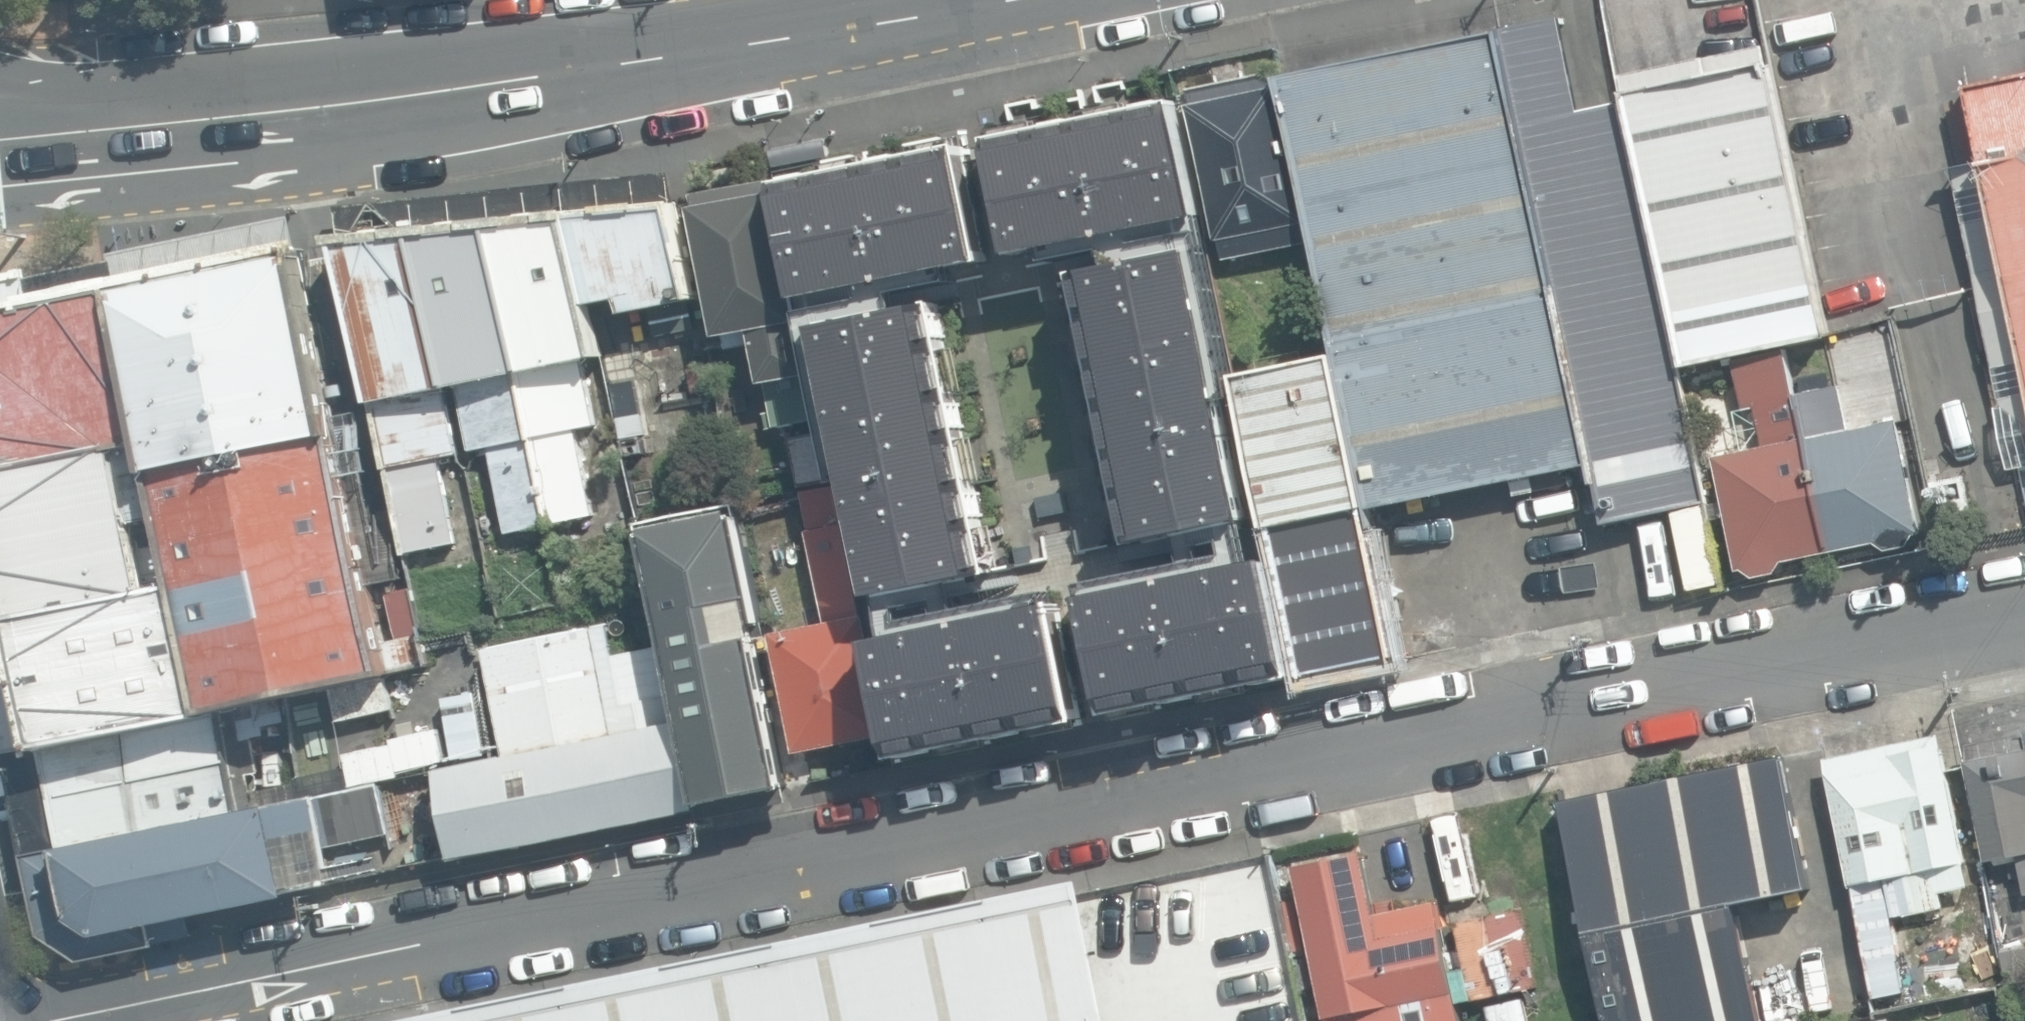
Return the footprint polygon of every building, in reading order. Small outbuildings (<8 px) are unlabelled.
[(1505,31),(1607,524),(1708,503),(1624,100),(1582,109),(1563,19),(1505,31)] [(1335,357),(1368,509),(1590,465),(1503,33),(1279,78),(1283,91),(1335,357)] [(1625,93),(1682,368),(1826,338),(1769,63),(1625,93)] [(1966,86),(1982,160),(1952,165),(2000,401),(2024,425),(2024,74),(1966,86)] [(1250,256),(1312,244),(1283,91),(1263,94),(1259,77),(1193,90),(1196,105),(1191,106),(1217,241),(1246,235),(1250,256)] [(1174,102),(991,141),(994,155),(1016,260),(1199,221),(1174,102)] [(776,187),(799,304),(989,265),(966,161),(963,147),(776,187)] [(679,202),(673,168),(571,182),(593,304),(625,299),(627,312),(696,301),(679,202)] [(593,304),(571,182),(493,191),(527,372),(521,375),(551,523),(594,515),(576,429),(595,425),(582,360),(603,356),(593,304)] [(776,187),(775,182),(697,196),(699,211),(694,211),(719,340),(752,334),(762,388),(768,386),(777,429),(812,422),(802,380),(816,377),(799,304),(776,187)] [(527,372),(493,191),(415,199),(453,387),(457,386),(470,452),(489,448),(507,533),(551,523),(521,375),(527,372)] [(445,389),(453,387),(415,199),(337,207),(342,234),(408,553),(456,543),(438,458),(458,453),(445,389)] [(156,471),(339,435),(300,247),(294,216),(110,254),(111,261),(150,442),(156,471)] [(1193,253),(1074,276),(1131,549),(1250,522),(1193,253)] [(111,261),(27,279),(26,274),(0,279),(0,475),(119,448),(123,447),(150,442),(111,261)] [(994,577),(938,305),(817,331),(874,602),(994,577)] [(1783,561),(1829,552),(1797,394),(1787,347),(1732,359),(1742,407),(1754,404),(1763,445),(1713,456),(1736,570),(1742,569),(1754,577),(1775,573),(1783,561)] [(1277,532),(1298,653),(1392,630),(1380,572),(1368,509),(1335,357),(1236,377),(1269,533),(1277,532)] [(688,370),(694,393),(713,389),(707,365),(688,370)] [(1839,385),(1797,394),(1829,552),(1873,542),(1886,550),(1907,546),(1914,535),(1921,534),(1897,419),(1848,429),(1839,385)] [(800,486),(834,479),(823,431),(790,440),(800,486)] [(625,458),(647,453),(642,434),(620,439),(625,458)] [(389,674),(339,435),(156,471),(179,584),(206,712),(389,674)] [(0,475),(0,622),(149,591),(119,448),(0,475)] [(772,633),(797,756),(894,736),(874,641),(842,485),(803,493),(811,530),(810,530),(829,622),(772,633)] [(1067,491),(1037,498),(1041,519),(1072,512),(1067,491)] [(702,802),(788,784),(757,624),(765,622),(741,509),(648,529),(702,802)] [(1269,559),(1081,598),(1105,706),(1108,719),(1294,681),(1269,559)] [(179,584),(152,590),(149,591),(0,622),(0,725),(6,753),(44,745),(206,712),(179,584)] [(392,670),(428,663),(413,587),(387,592),(397,640),(387,642),(392,670)] [(1078,711),(1056,604),(874,641),(894,736),(900,762),(1081,726),(1078,711)] [(502,757),(682,722),(666,645),(616,655),(609,624),(481,650),(502,757)] [(340,721),(394,709),(387,680),(334,692),(340,721)] [(456,758),(487,753),(477,692),(446,697),(456,758)] [(5,754),(15,805),(56,797),(231,760),(221,711),(45,746),(5,754)] [(699,809),(682,722),(502,757),(438,770),(456,858),(699,809)] [(352,785),(401,775),(400,771),(448,761),(442,729),(394,739),(395,744),(346,754),(352,785)] [(2024,885),(2024,733),(2013,736),(2015,750),(1966,760),(1987,860),(1988,862),(2019,855),(2024,885)] [(1826,759),(1874,997),(1907,990),(1892,918),(1944,907),(1941,892),(1970,887),(1965,862),(1969,862),(1945,743),(1943,734),(1939,734),(1826,759)] [(1735,904),(1809,889),(1782,755),(1562,798),(1606,1020),(1758,1020),(1735,904)] [(56,797),(15,805),(26,856),(66,848),(197,819),(241,810),(231,760),(56,797)] [(395,851),(421,846),(407,780),(381,786),(395,851)] [(377,784),(241,810),(66,848),(26,856),(40,935),(81,963),(156,948),(152,928),(151,923),(334,885),(326,848),(387,835),(377,784)] [(1266,844),(364,1020),(365,1020),(1301,1020),(1266,844)] [(1295,867),(1328,1020),(1459,1020),(1439,925),(1386,936),(1367,851),(1295,867)] [(1473,999),(1537,986),(1521,908),(1458,920),(1473,999)] [(2009,984),(2024,981),(2024,947),(2003,951),(2009,984)]
